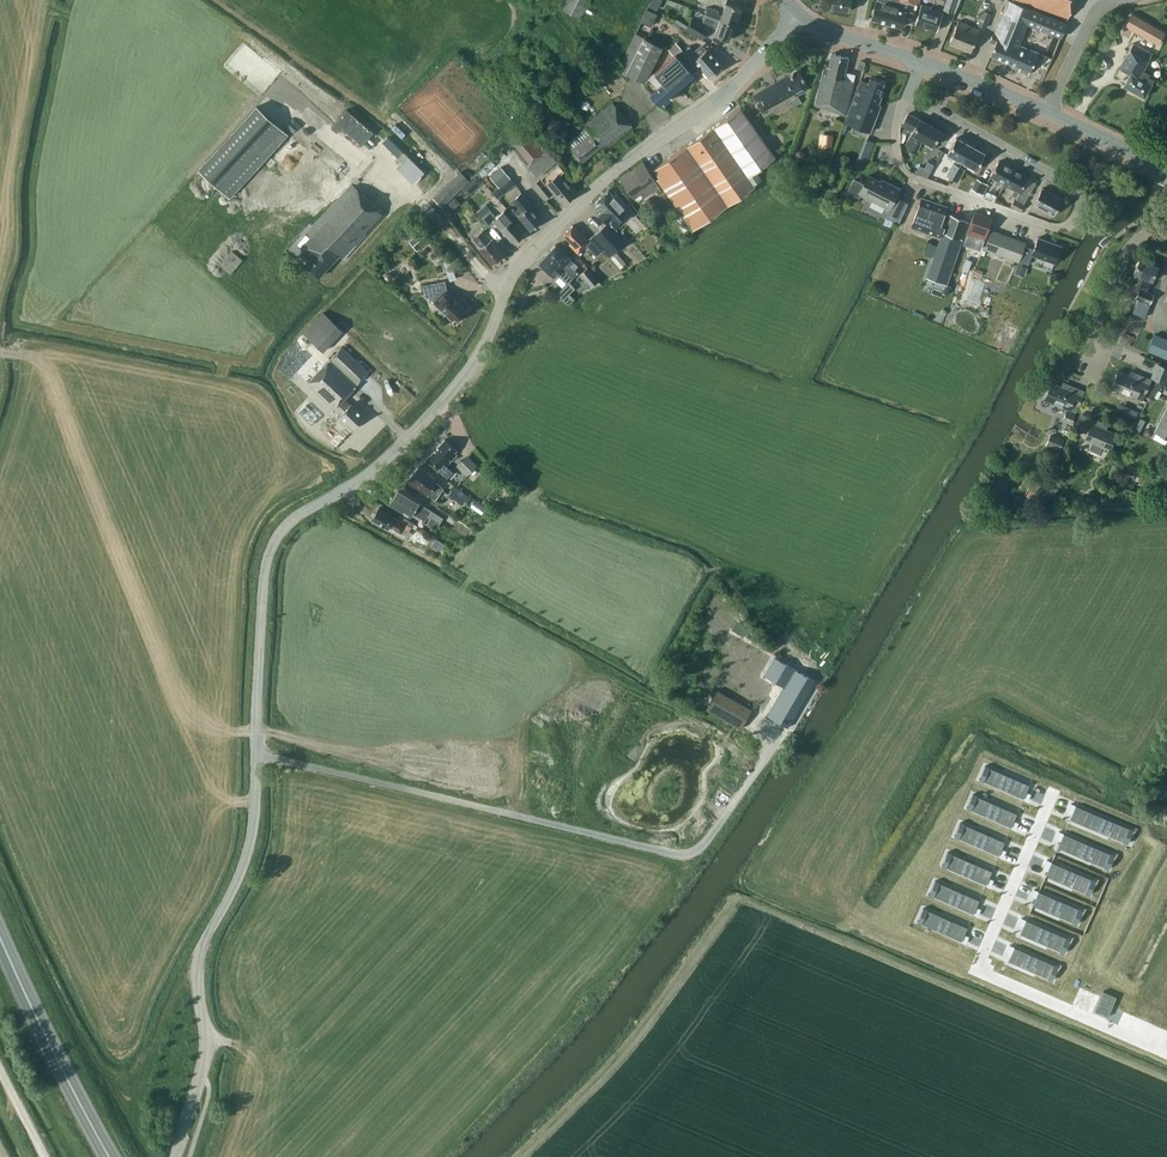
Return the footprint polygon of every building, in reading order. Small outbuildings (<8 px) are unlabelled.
[(562,9),(580,19),(589,0),(567,0),(562,9)] [(651,5),(661,9),(664,0),(653,0),(651,5)] [(831,8),(849,11),(851,0),(833,0),(831,8)] [(872,19),(902,27),(907,12),(906,11),(909,2),(916,5),(917,4),(918,0),(878,0),(877,1),(872,19)] [(958,0),(946,0),(943,9),(954,13),(958,0)] [(1009,0),(1008,0),(995,34),(994,33),(990,41),(996,43),(991,55),(1021,67),(1020,70),(1029,74),(1030,71),(1031,71),(1039,52),(1019,44),(1028,24),(1061,38),(1067,24),(1009,0)] [(1069,18),(1075,0),(1019,0),(1069,18)] [(740,17),(743,11),(741,10),(741,8),(727,3),(722,15),(718,13),(719,11),(709,7),(706,13),(735,24),(738,16),(740,17)] [(916,24),(937,31),(943,12),(933,9),(933,8),(922,4),(916,24)] [(648,9),(642,22),(652,27),(658,13),(648,9)] [(979,25),(986,28),(991,14),(984,11),(979,25)] [(730,40),(735,24),(706,13),(704,20),(714,24),(715,21),(719,22),(715,34),(722,37),(721,39),(727,41),(728,39),(730,40)] [(1166,32),(1133,13),(1125,26),(1159,45),(1166,32)] [(969,25),(972,18),(966,15),(963,22),(959,21),(950,42),(971,51),(980,29),(969,25)] [(687,28),(704,39),(709,30),(692,20),(687,28)] [(663,48),(663,47),(636,34),(619,67),(626,73),(645,82),(645,83),(647,79),(663,48)] [(1152,54),(1133,43),(1120,67),(1131,74),(1124,86),(1145,97),(1154,80),(1148,76),(1150,74),(1143,70),(1152,54)] [(677,53),(676,53),(694,73),(701,67),(709,77),(723,65),(708,48),(707,50),(699,56),(694,51),(690,46),(684,51),(682,48),(677,53)] [(645,82),(643,85),(660,105),(692,76),(695,74),(694,73),(676,53),(674,55),(654,72),(647,79),(645,83),(645,82)] [(849,57),(832,53),(829,65),(825,64),(815,105),(845,113),(854,81),(844,79),(849,57)] [(810,87),(799,69),(753,95),(763,111),(795,93),(796,95),(810,87)] [(545,76),(551,87),(560,82),(554,71),(545,76)] [(884,83),(871,78),(869,83),(862,80),(846,122),(871,132),(881,105),(878,104),(882,96),(879,95),(884,83)] [(634,127),(613,103),(586,125),(587,127),(569,143),(573,148),(572,149),(583,163),(605,144),(608,148),(634,127)] [(288,134),(258,106),(200,169),(230,197),(288,134)] [(776,157),(741,107),(653,169),(659,178),(657,179),(693,229),(756,185),(754,183),(762,178),(756,170),(776,157)] [(374,132),(347,110),(332,128),(338,133),(341,129),(362,146),(374,132)] [(944,133),(909,113),(903,124),(914,130),(912,134),(917,137),(916,140),(915,139),(911,147),(917,151),(922,143),(921,143),(923,140),(934,146),(937,139),(940,141),(944,133)] [(528,166),(546,152),(526,128),(509,142),(528,166)] [(832,149),(834,135),(820,133),(819,148),(832,149)] [(388,137),(383,142),(398,158),(403,153),(388,137)] [(953,179),(971,145),(957,137),(948,154),(959,160),(957,164),(954,163),(947,176),(953,179)] [(976,169),(986,153),(971,145),(953,179),(958,181),(965,169),(963,167),(965,163),(976,169)] [(546,152),(528,166),(537,177),(557,160),(549,150),(546,152)] [(798,158),(802,158),(804,156),(804,153),(802,150),(798,150),(796,152),(796,156),(798,158)] [(488,157),(483,152),(474,161),(479,166),(488,157)] [(425,173),(410,157),(398,169),(414,184),(425,173)] [(643,161),(619,178),(633,199),(636,197),(641,194),(643,197),(644,198),(661,187),(657,183),(658,183),(643,161)] [(1006,184),(1014,169),(999,161),(991,176),(1006,184)] [(577,193),(561,174),(566,170),(560,163),(534,184),(545,198),(554,191),(564,203),(577,193)] [(916,172),(927,178),(931,171),(920,165),(916,172)] [(501,189),(512,180),(502,167),(490,176),(501,189)] [(1017,197),(1028,177),(1014,169),(1006,184),(1015,189),(1012,195),(1017,197)] [(461,172),(434,198),(443,207),(470,180),(461,172)] [(462,189),(468,196),(483,183),(477,176),(466,185),(462,189)] [(855,179),(848,191),(859,197),(861,194),(889,208),(888,210),(889,211),(886,217),(887,217),(893,220),(899,223),(908,203),(904,201),(905,201),(896,196),(899,189),(885,181),(883,184),(868,176),(864,184),(855,179)] [(983,194),(988,185),(978,178),(972,188),(983,194)] [(812,182),(802,179),(799,188),(810,191),(812,182)] [(512,180),(501,189),(505,194),(516,185),(512,180)] [(386,214),(353,184),(298,243),(314,258),(307,265),(320,277),(339,255),(344,259),(386,214)] [(1034,204),(1055,215),(1063,199),(1043,188),(1034,204)] [(616,193),(613,195),(609,190),(595,203),(602,211),(599,214),(607,223),(594,235),(593,237),(604,249),(610,255),(627,239),(618,229),(635,212),(628,204),(627,205),(616,193)] [(530,206),(529,206),(527,203),(529,201),(522,193),(515,199),(520,204),(518,205),(520,207),(516,211),(514,208),(510,211),(517,220),(520,217),(531,230),(543,220),(530,206)] [(947,206),(923,198),(912,227),(931,233),(932,231),(942,234),(927,277),(946,284),(969,221),(949,214),(946,220),(943,219),(947,206)] [(1011,206),(1021,211),(1025,204),(1015,199),(1011,206)] [(442,209),(448,215),(452,211),(452,205),(449,202),(442,209)] [(487,204),(477,211),(482,217),(491,209),(487,204)] [(495,222),(515,243),(525,234),(513,219),(505,210),(497,218),(491,210),(482,218),(490,227),(495,222)] [(985,241),(993,217),(975,211),(967,235),(974,237),(971,246),(972,246),(980,249),(983,240),(985,241)] [(634,217),(644,228),(650,223),(639,212),(634,217)] [(680,215),(674,219),(684,232),(689,228),(680,215)] [(405,226),(412,234),(419,228),(412,219),(405,226)] [(570,244),(579,253),(587,246),(596,256),(604,249),(593,237),(594,235),(590,238),(585,233),(583,234),(574,225),(564,234),(571,242),(570,244)] [(424,230),(410,242),(417,250),(431,238),(424,230)] [(491,240),(487,234),(484,230),(474,238),(481,248),(480,249),(492,264),(505,254),(493,239),(491,240)] [(995,252),(1003,234),(992,230),(985,248),(995,252)] [(1007,257),(1015,238),(1003,234),(995,252),(1007,257)] [(1033,254),(1056,263),(1063,246),(1039,237),(1034,248),(1026,245),(1020,261),(1029,264),(1033,254)] [(1019,261),(1026,243),(1015,238),(1007,257),(1019,261)] [(573,278),(578,272),(570,264),(573,261),(556,244),(548,253),(573,278)] [(260,246),(261,262),(280,261),(279,245),(260,246)] [(244,259),(233,251),(221,265),(232,274),(244,259)] [(570,281),(573,278),(548,253),(539,262),(556,279),(559,275),(568,284),(558,294),(569,305),(575,298),(571,293),(576,288),(570,281)] [(1159,266),(1141,258),(1135,273),(1144,277),(1139,288),(1140,288),(1136,297),(1151,303),(1155,295),(1147,292),(1152,280),(1153,281),(1159,266)] [(450,260),(444,262),(447,270),(453,268),(450,260)] [(1014,273),(1022,275),(1025,266),(1018,264),(1014,273)] [(599,280),(588,267),(580,274),(591,287),(599,280)] [(974,275),(981,277),(983,271),(977,268),(974,275)] [(985,283),(974,279),(966,300),(978,304),(985,283)] [(448,290),(446,281),(423,285),(426,298),(429,297),(455,322),(468,309),(448,290)] [(1150,304),(1139,299),(1134,311),(1146,316),(1150,304)] [(304,333),(324,351),(344,330),(324,312),(304,333)] [(1148,351),(1166,358),(1166,338),(1155,334),(1148,351)] [(352,403),(351,405),(344,398),(358,384),(369,372),(343,347),(331,359),(308,383),(335,409),(335,408),(342,415),(338,418),(346,425),(348,423),(355,429),(366,417),(352,403)] [(1166,383),(1166,380),(1166,368),(1158,364),(1152,377),(1166,383)] [(1135,373),(1133,377),(1119,371),(1112,387),(1143,400),(1152,379),(1135,373)] [(1066,389),(1052,383),(1045,399),(1068,408),(1063,420),(1071,423),(1085,391),(1068,384),(1066,389)] [(1153,388),(1149,398),(1151,399),(1153,397),(1155,394),(1157,392),(1159,390),(1153,388)] [(320,418),(307,405),(299,413),(313,426),(320,418)] [(1156,431),(1157,431),(1166,437),(1166,408),(1156,431)] [(1110,449),(1116,433),(1102,427),(1104,423),(1081,413),(1075,427),(1088,433),(1085,439),(1093,442),(1090,448),(1091,450),(1098,453),(1101,451),(1103,446),(1110,449)] [(1143,426),(1146,420),(1141,418),(1138,423),(1143,426)] [(1153,438),(1166,445),(1166,444),(1166,437),(1157,431),(1153,438)] [(1046,445),(1060,450),(1064,438),(1051,433),(1046,445)] [(445,439),(429,457),(441,467),(439,470),(448,478),(453,472),(447,466),(458,454),(455,452),(457,450),(445,439)] [(1048,460),(1060,461),(1061,452),(1049,451),(1048,460)] [(480,469),(467,456),(457,466),(470,479),(480,469)] [(429,495),(436,501),(445,489),(436,482),(438,480),(419,467),(415,473),(414,472),(408,480),(429,495)] [(1003,474),(994,489),(1010,498),(1016,487),(1013,485),(1015,481),(1003,474)] [(1040,495),(1040,496),(1049,481),(1039,475),(1030,490),(1040,495)] [(448,494),(465,506),(471,497),(455,485),(448,494)] [(440,523),(443,518),(419,503),(421,501),(410,494),(411,493),(401,487),(396,495),(429,516),(431,517),(440,523)] [(1030,490),(1027,496),(1036,502),(1040,495),(1030,490)] [(426,521),(429,516),(396,495),(390,504),(400,510),(401,509),(412,515),(413,513),(426,521)] [(401,514),(398,518),(394,516),(395,516),(379,508),(373,519),(389,528),(390,526),(401,533),(405,527),(410,530),(415,522),(401,514)] [(437,529),(440,523),(431,517),(427,523),(437,529)] [(445,544),(436,539),(432,546),(441,551),(445,544)] [(773,658),(762,677),(785,690),(784,693),(778,703),(774,701),(766,717),(787,729),(795,714),(793,712),(801,698),(804,700),(814,682),(773,658)] [(709,687),(698,706),(721,719),(732,700),(709,687)] [(990,767),(984,780),(1024,798),(1030,784),(990,767)] [(978,796),(972,809),(1011,827),(1017,813),(978,796)] [(1076,805),(1071,819),(1124,841),(1130,828),(1076,805)] [(965,824),(959,837),(999,855),(1005,841),(965,824)] [(1064,833),(1059,847),(1105,867),(1111,853),(1064,833)] [(953,853),(947,867),(987,884),(992,870),(953,853)] [(1052,862),(1046,875),(1086,892),(1092,879),(1052,862)] [(940,882),(934,896),(974,913),(980,900),(940,882)] [(1039,891),(1034,905),(1073,922),(1079,908),(1039,891)] [(928,910),(922,923),(962,941),(968,927),(928,910)] [(1027,920),(1021,933),(1061,951),(1066,937),(1027,920)] [(1015,947),(1009,960),(1049,978),(1055,964),(1015,947)] [(1104,991),(1095,1011),(1108,1017),(1113,1007),(1117,996),(1104,991)]
